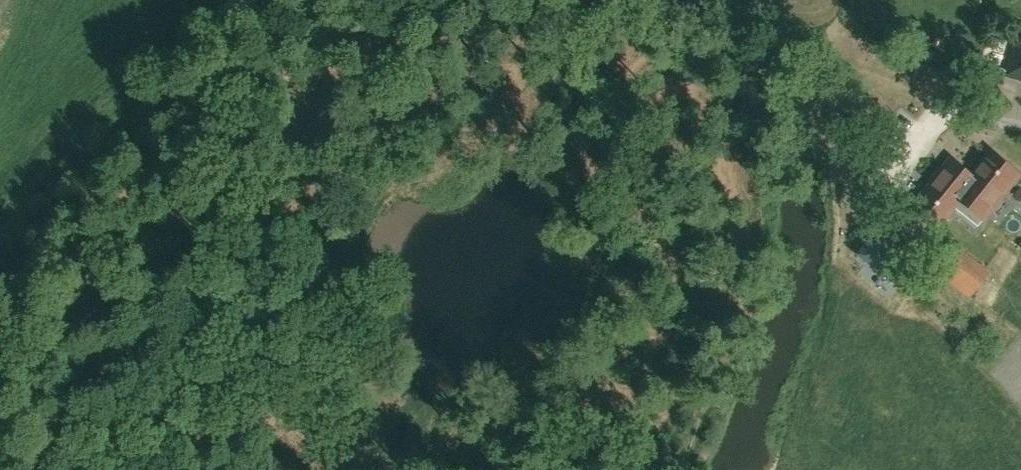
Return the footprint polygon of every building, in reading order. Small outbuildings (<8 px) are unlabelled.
[(1018,26),(1013,43),(1017,44),(1008,75),(1020,79),(1020,27),(1018,26)] [(972,89),(995,94),(1001,66),(979,61),(972,89)] [(914,203),(941,224),(959,201),(966,207),(972,199),(989,212),(990,211),(992,213),(1002,201),(999,199),(1018,176),(988,152),(969,176),(949,160),(940,171),(938,169),(928,181),(931,183),(914,203)] [(895,284),(910,265),(871,235),(856,255),(895,284)] [(989,272),(951,243),(931,268),(969,297),(989,272)]
